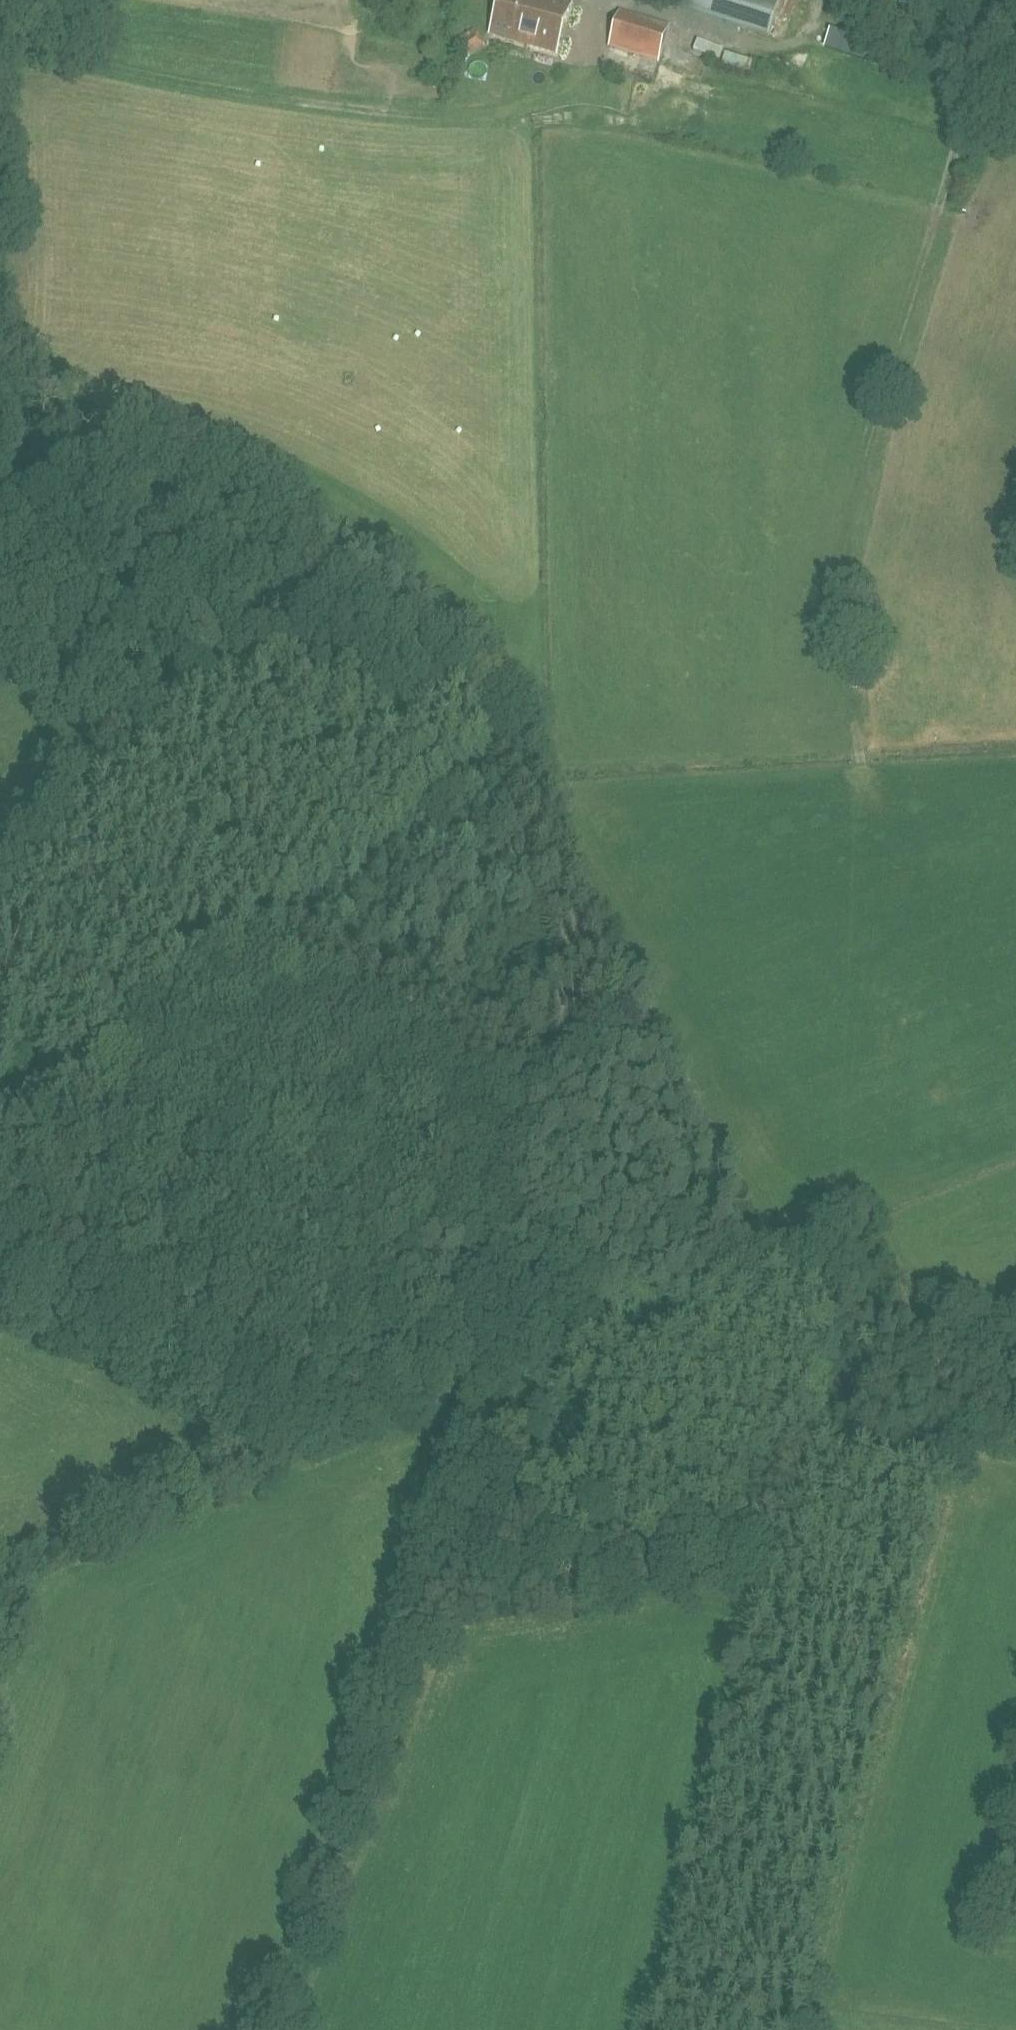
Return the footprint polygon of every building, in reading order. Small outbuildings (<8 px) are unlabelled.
[(493,37),(556,55),(570,5),(553,0),(503,0),(493,37)] [(678,7),(769,37),(781,0),(680,0),(678,7)] [(611,47),(659,61),(669,27),(622,13),(611,47)] [(872,45),(830,31),(825,47),(867,61),(872,45)] [(460,40),(465,54),(485,45),(479,32),(460,40)] [(719,57),(721,49),(696,43),(694,52),(719,57)]
